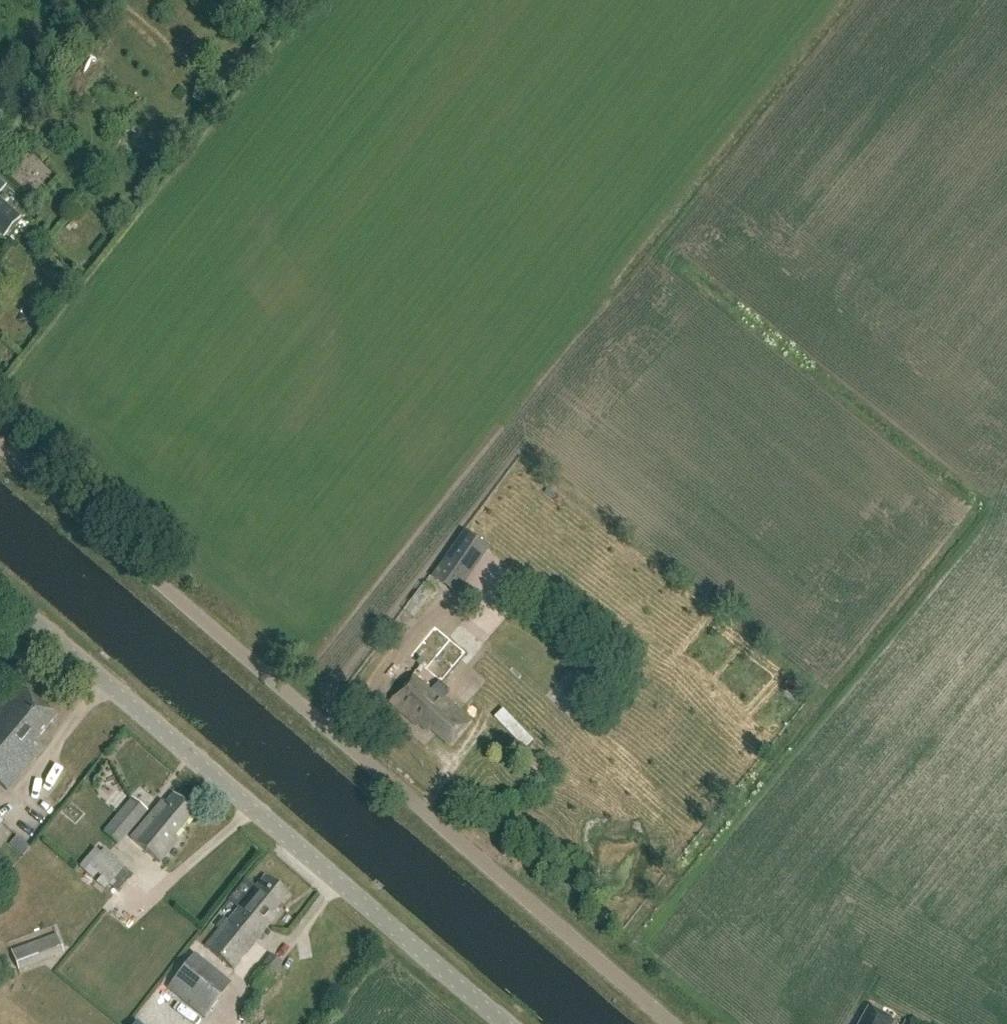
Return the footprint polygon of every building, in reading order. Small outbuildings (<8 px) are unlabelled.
[(2,238),(20,217),(0,201),(0,236),(2,238)] [(488,549),(464,532),(432,578),(456,595),(488,549)] [(501,602),(509,589),(497,583),(490,596),(501,602)] [(448,636),(434,624),(423,637),(408,625),(394,642),(421,665),(391,700),(391,701),(392,701),(418,723),(421,719),(452,745),(473,721),(444,697),(451,689),(442,681),(461,659),(468,665),(474,658),(473,657),(483,646),(458,624),(448,636)] [(20,691),(2,713),(0,711),(0,787),(7,792),(43,748),(36,743),(55,719),(20,691)] [(146,811),(131,798),(102,831),(117,844),(146,811)] [(196,815),(176,798),(168,807),(165,804),(146,827),(148,829),(134,846),(162,869),(181,846),(175,841),(196,815)] [(119,893),(134,876),(102,847),(87,863),(119,893)] [(289,896),(267,878),(243,909),(239,909),(207,951),(237,973),(278,920),(274,916),(289,896)] [(63,953),(55,933),(10,950),(18,970),(63,953)] [(230,984),(193,954),(165,988),(202,1018),(230,984)] [(281,963),(269,954),(243,988),(254,997),(281,963)] [(166,1011),(155,1003),(141,1023),(143,1023),(157,1023),(166,1011)] [(870,1008),(862,1023),(892,1023),(894,1021),(870,1008)]
